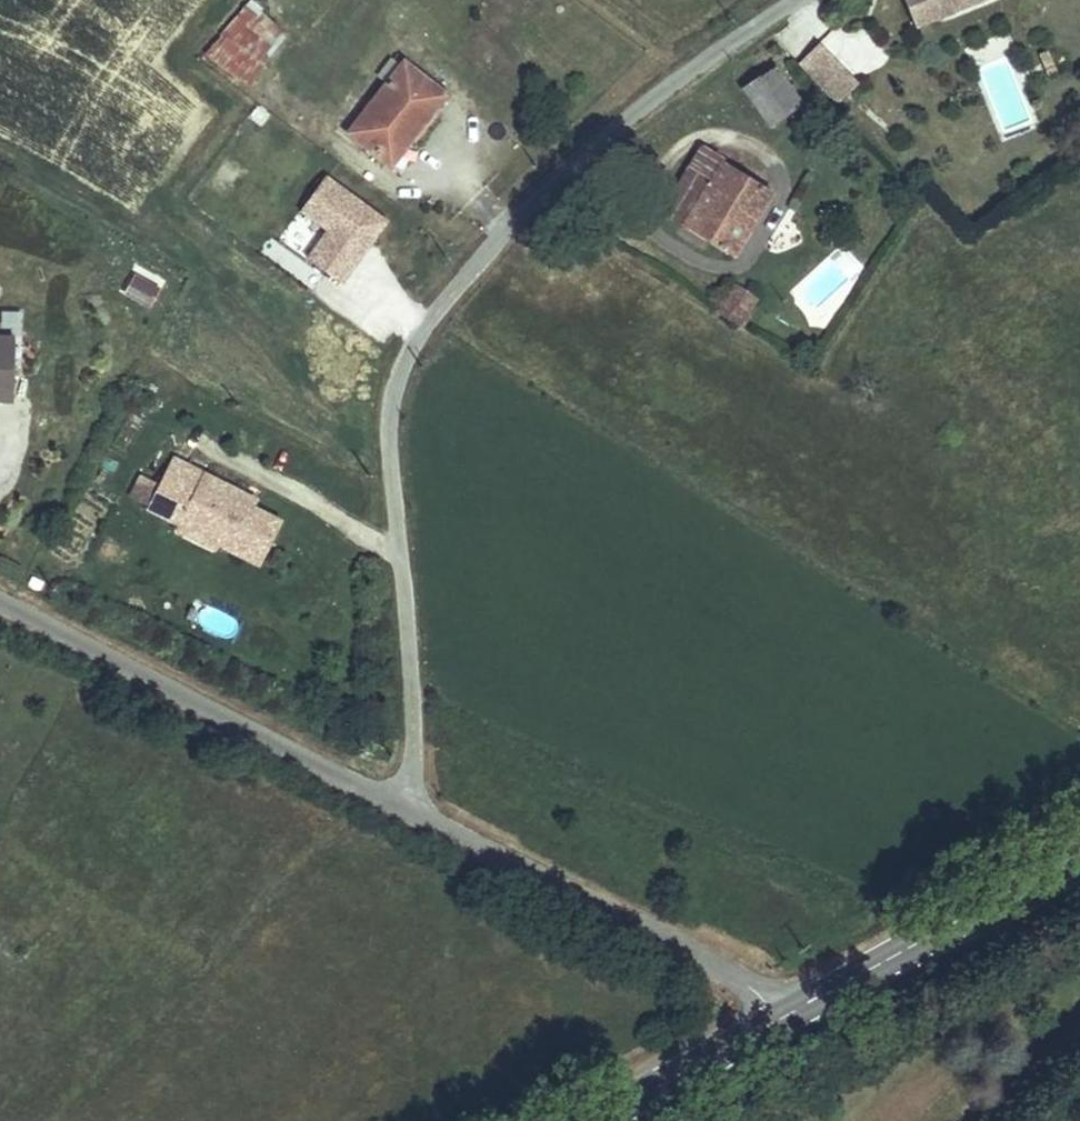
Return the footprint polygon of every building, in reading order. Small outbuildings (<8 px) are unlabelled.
[(285,32),(249,0),(245,0),(202,47),(240,82),(285,32)] [(915,28),(957,12),(953,0),(904,0),(915,28)] [(866,80),(889,51),(855,24),(832,53),(866,80)] [(840,101),(860,80),(819,40),(798,60),(840,101)] [(387,161),(440,92),(397,59),(344,128),(387,161)] [(765,125),(794,103),(769,69),(739,91),(765,125)] [(729,169),(736,157),(721,148),(713,159),(696,149),(657,211),(730,258),(770,195),(729,169)] [(298,211),(324,229),(304,257),(343,284),(389,218),(324,173),(298,211)] [(762,304),(734,286),(716,312),(745,330),(762,304)] [(22,330),(21,307),(0,307),(0,330),(22,330)] [(16,332),(0,332),(0,404),(14,405),(16,332)] [(213,505),(216,499),(144,464),(132,488),(123,507),(121,510),(154,526),(157,521),(196,540),(193,545),(239,568),(259,528),(213,505)]
